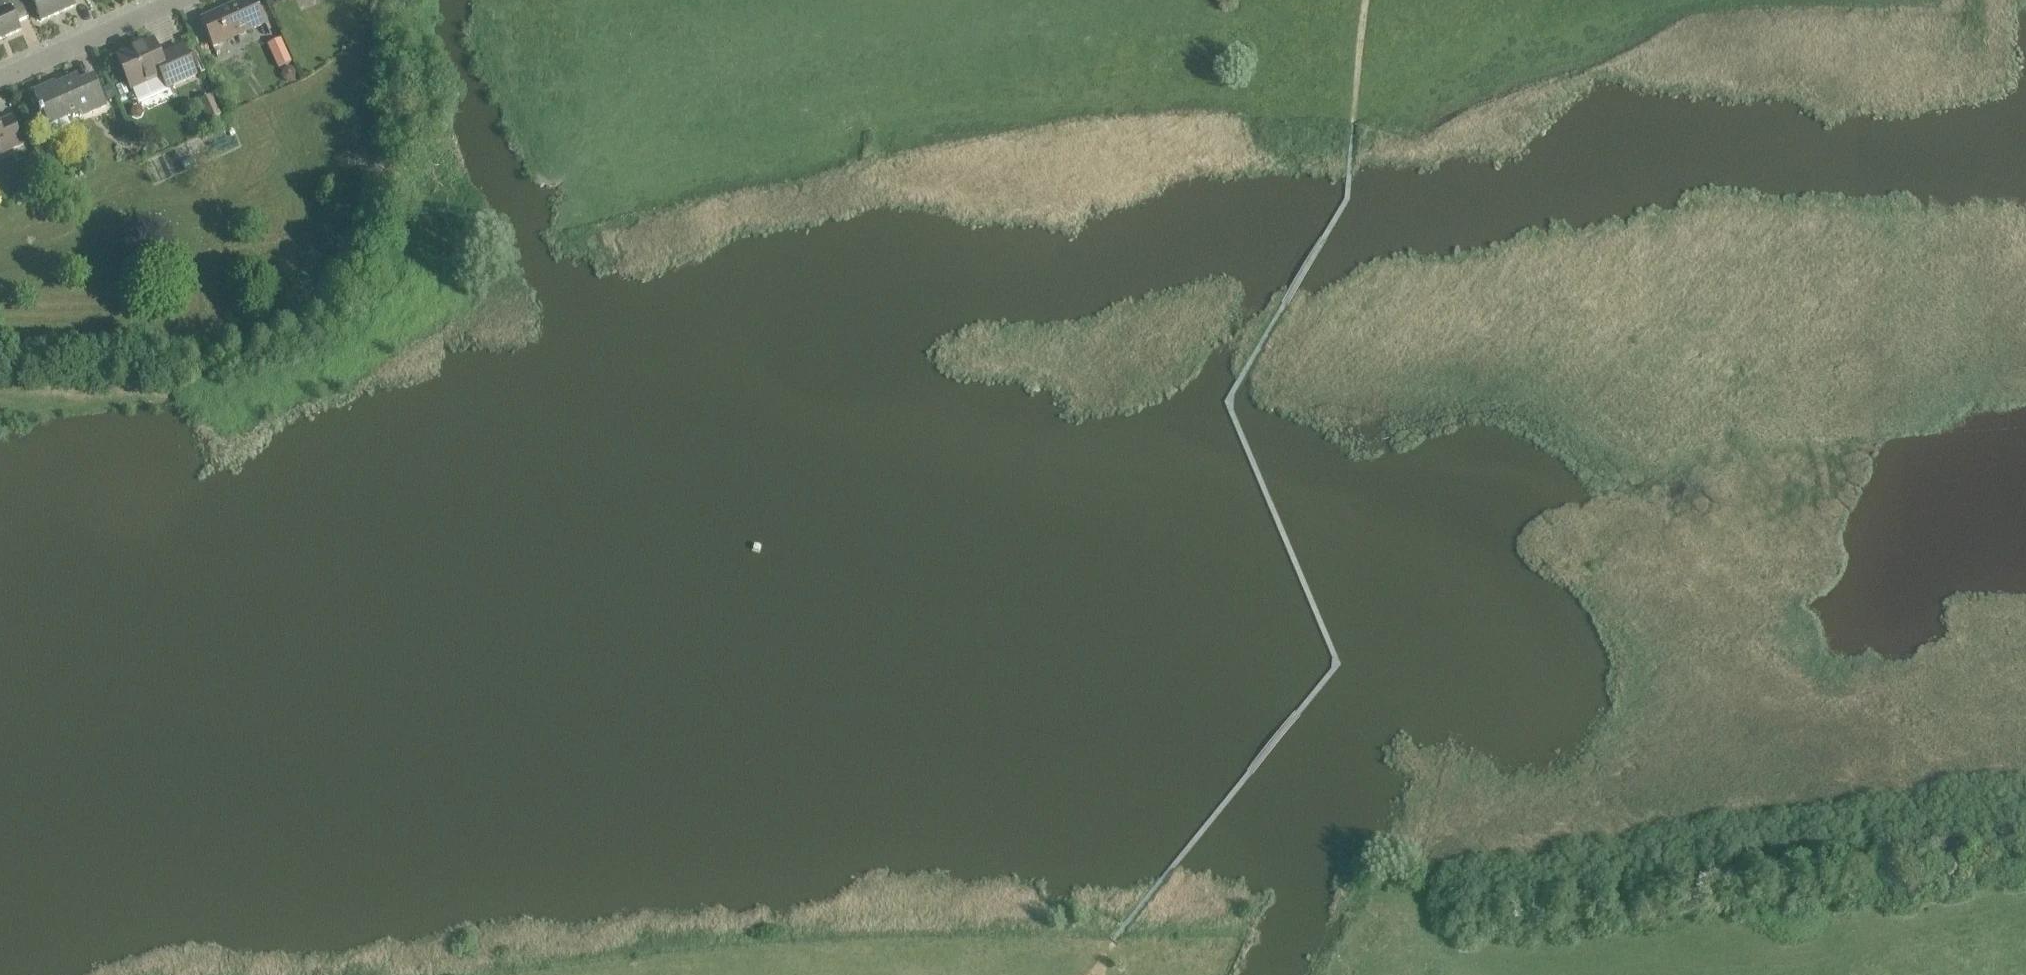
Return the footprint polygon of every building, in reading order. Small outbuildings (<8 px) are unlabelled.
[(28,17),(20,0),(0,0),(0,39),(20,30),(17,22),(28,17)] [(40,21),(75,6),(72,0),(31,0),(40,21)] [(264,23),(254,0),(244,0),(200,20),(212,46),(264,23)] [(281,38),(267,44),(276,67),(290,62),(281,38)] [(166,88),(195,75),(183,47),(160,57),(152,41),(116,57),(130,90),(161,76),(166,88)] [(283,68),(280,72),(281,77),(284,81),(289,82),(293,80),(295,76),(295,71),(292,67),(287,66),(283,68)] [(80,116),(105,104),(94,78),(81,84),(78,77),(56,86),(55,83),(33,93),(47,124),(78,111),(80,116)] [(109,84),(101,88),(107,100),(114,96),(109,84)] [(198,101),(207,121),(219,115),(211,96),(198,101)] [(132,109),(130,114),(132,118),(137,120),(141,118),(143,114),(141,109),(136,107),(132,109)] [(22,144),(10,117),(0,121),(0,154),(22,144)] [(34,156),(27,159),(32,170),(38,167),(34,156)]
